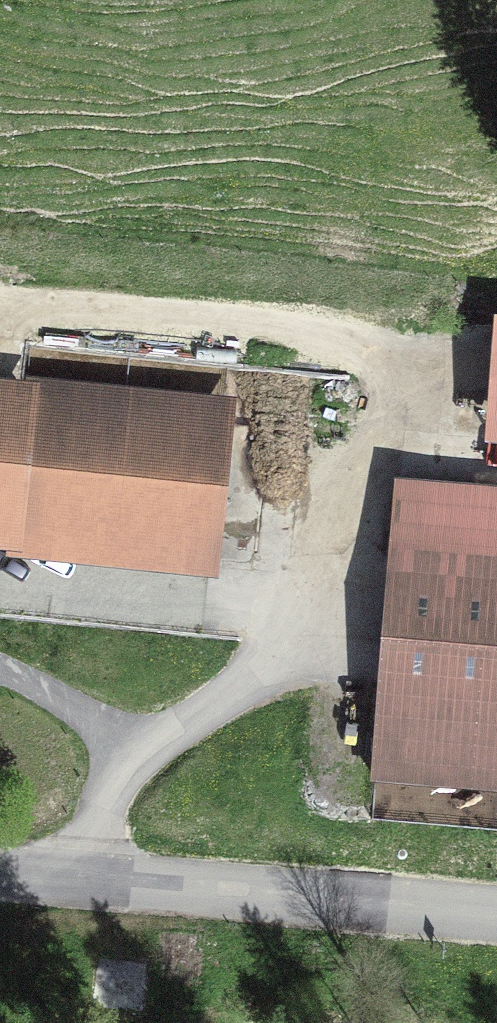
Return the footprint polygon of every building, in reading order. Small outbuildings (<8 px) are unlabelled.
[(494,324),(484,450),(496,451),(496,325),(494,324)] [(238,402),(27,380),(26,389),(0,386),(0,558),(219,581),(238,402)] [(394,483),(370,787),(496,797),(496,491),(394,483)] [(89,953),(75,1016),(104,1022),(155,1022),(167,970),(89,953)]
